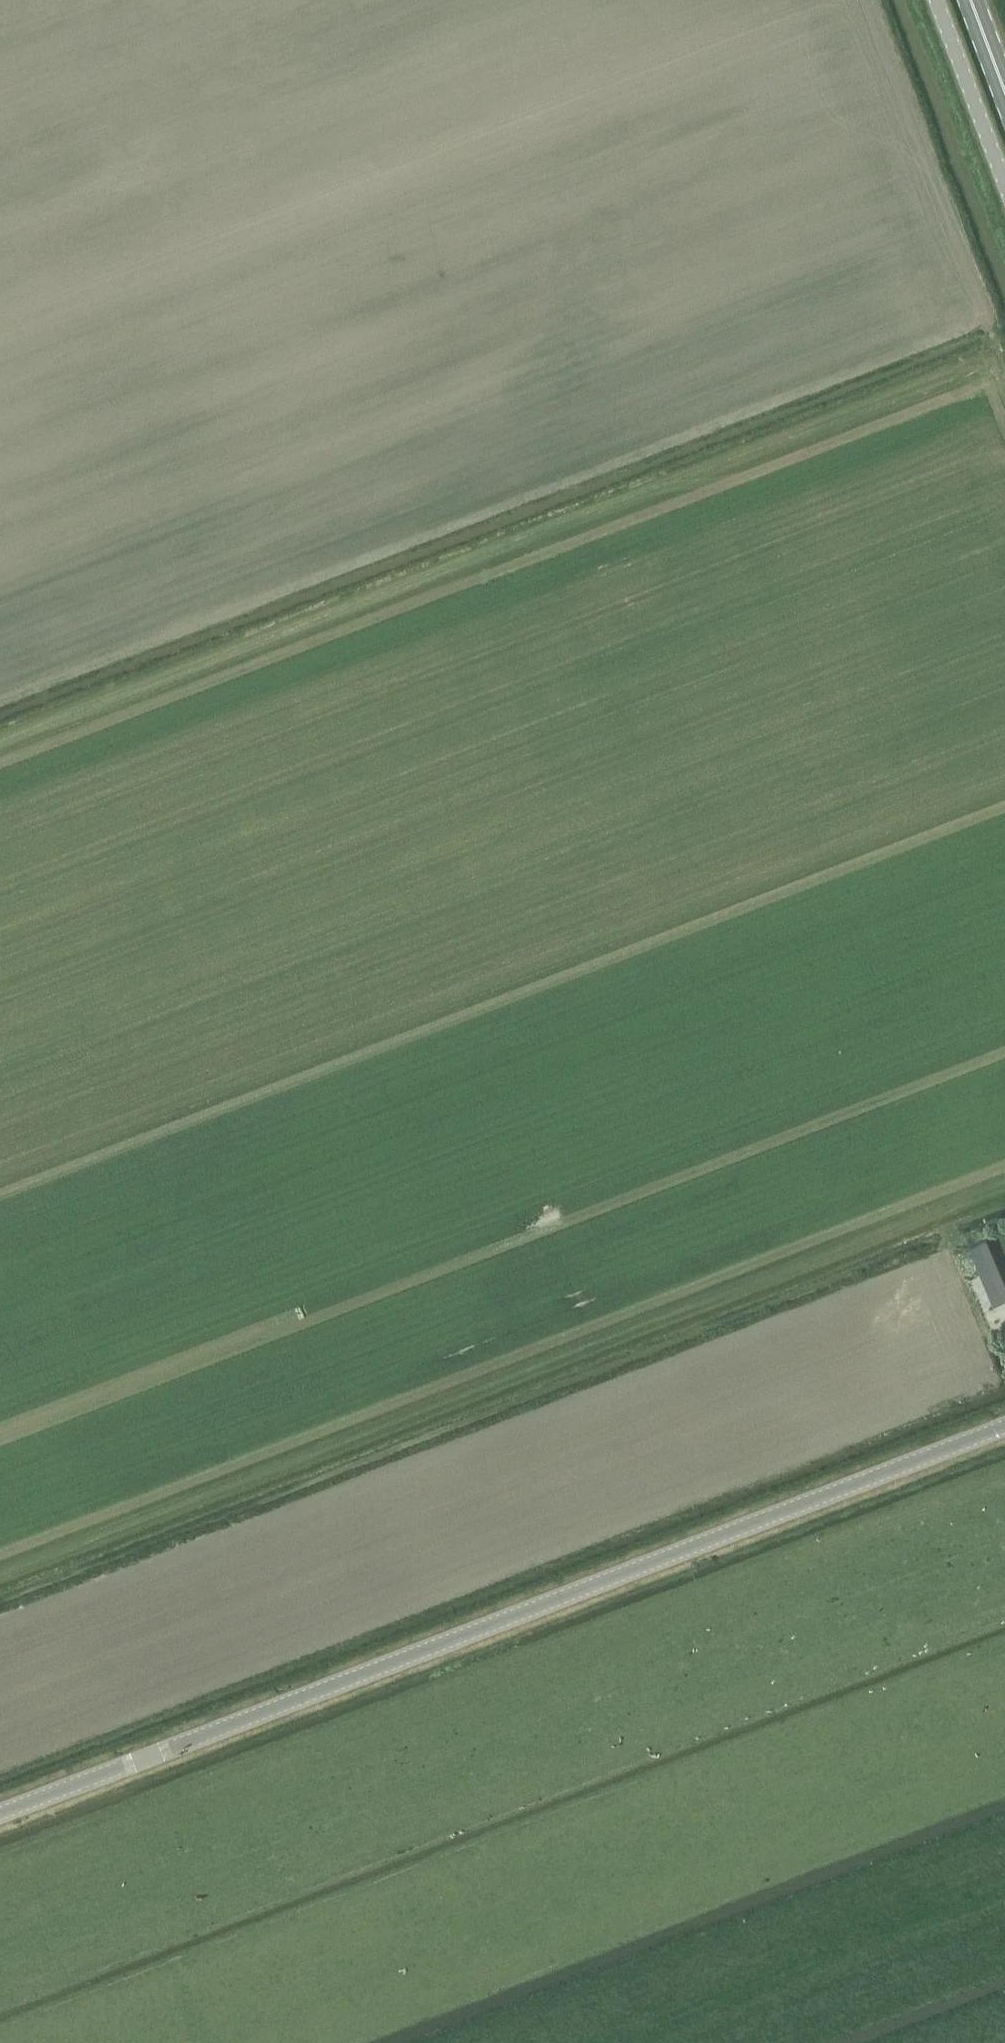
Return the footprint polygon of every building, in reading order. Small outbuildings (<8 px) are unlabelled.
[(1004,1300),(1004,1281),(987,1238),(970,1246),(994,1304),(1004,1300)]
